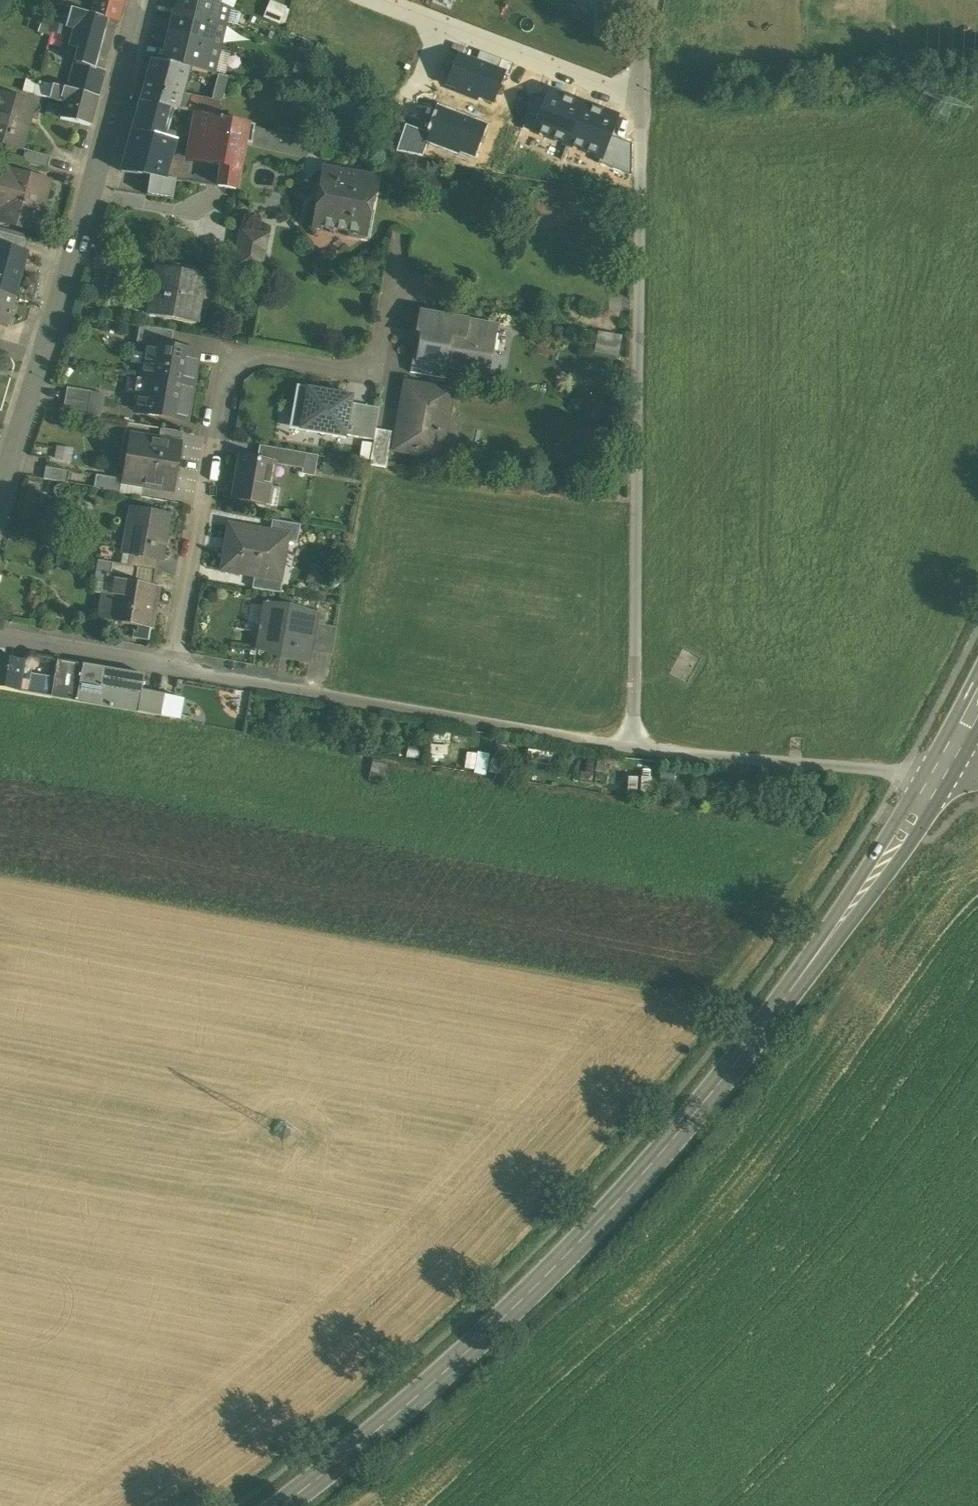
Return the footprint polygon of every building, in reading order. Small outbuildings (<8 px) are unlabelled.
[(174,14),(225,25),(229,7),(218,3),(211,0),(177,0),(174,14)] [(270,4),(265,18),(280,24),(285,10),(270,4)] [(60,7),(53,5),(49,20),(54,22),(66,25),(70,10),(60,7)] [(108,21),(70,10),(66,25),(67,25),(76,28),(70,48),(79,51),(99,56),(108,21)] [(225,25),(174,14),(168,38),(219,49),(225,25)] [(66,25),(54,22),(51,32),(64,36),(67,25),(66,25)] [(219,49),(168,38),(162,62),(187,68),(211,73),(213,74),(219,49)] [(99,56),(79,51),(76,62),(95,67),(99,56)] [(479,52),(475,63),(503,73),(509,75),(513,64),(479,52)] [(477,96),(492,102),(503,73),(475,63),(458,56),(448,85),(458,89),(457,91),(476,99),(477,96)] [(162,62),(151,60),(140,102),(176,110),(187,68),(162,62)] [(95,67),(76,62),(69,90),(96,97),(103,70),(95,68),(95,67)] [(213,74),(211,73),(205,101),(219,104),(226,77),(213,74)] [(69,90),(37,82),(34,95),(65,102),(60,119),(90,126),(98,98),(96,97),(69,90)] [(568,145),(583,104),(549,91),(546,99),(534,132),(568,145)] [(0,93),(0,143),(20,149),(33,102),(0,93)] [(522,128),(534,132),(546,99),(535,94),(522,128)] [(205,101),(192,98),(188,113),(215,119),(219,104),(205,101)] [(176,110),(140,102),(121,171),(150,176),(147,195),(172,199),(175,180),(235,189),(241,141),(251,144),(253,128),(215,119),(188,113),(176,110)] [(616,117),(583,104),(568,145),(600,157),(601,157),(609,136),(616,117)] [(431,134),(429,141),(457,152),(458,149),(473,155),(483,128),(440,111),(431,134)] [(405,125),(396,151),(423,157),(429,141),(431,134),(405,125)] [(311,140),(253,128),(251,144),(307,156),(311,140)] [(598,163),(631,176),(632,144),(609,136),(601,157),(600,157),(598,163)] [(51,157),(25,150),(22,162),(48,169),(51,157)] [(0,169),(0,194),(6,196),(0,217),(0,219),(34,228),(47,182),(0,169)] [(375,179),(324,170),(314,226),(348,232),(347,236),(369,240),(374,211),(369,210),(375,179)] [(268,234),(240,229),(233,267),(262,272),(268,234)] [(0,232),(0,244),(24,251),(28,239),(0,232)] [(15,296),(28,252),(24,251),(0,244),(0,292),(15,296)] [(205,274),(157,266),(152,296),(159,297),(156,316),(196,323),(205,274)] [(0,292),(0,326),(7,328),(15,296),(0,292)] [(466,321),(421,313),(417,331),(423,332),(418,358),(418,359),(444,363),(449,336),(463,338),(466,321)] [(482,324),(466,321),(463,338),(449,336),(444,363),(448,364),(448,366),(474,371),(478,352),(491,354),(495,328),(482,326),(482,324)] [(173,331),(139,325),(136,343),(147,345),(147,344),(170,348),(173,331)] [(619,338),(599,335),(596,350),(616,354),(619,338)] [(170,348),(147,344),(147,345),(142,375),(193,384),(198,353),(170,348)] [(444,363),(418,359),(418,358),(413,357),(410,372),(446,379),(448,366),(448,364),(444,363)] [(193,384),(142,375),(135,412),(187,421),(193,384)] [(450,392),(406,384),(403,405),(405,405),(402,422),(400,422),(396,440),(415,444),(413,452),(439,456),(444,429),(437,428),(440,411),(447,412),(450,392)] [(346,439),(347,435),(352,404),(354,396),(297,386),(289,429),(346,439)] [(91,392),(67,388),(63,411),(87,415),(91,392)] [(105,394),(91,392),(87,415),(101,418),(105,394)] [(347,435),(374,440),(376,429),(379,409),(352,404),(347,435)] [(183,432),(160,428),(158,440),(181,444),(183,432)] [(392,432),(376,429),(374,440),(369,465),(386,468),(392,432)] [(158,440),(129,435),(122,479),(121,481),(174,490),(181,445),(181,444),(158,440)] [(73,460),(74,447),(55,445),(53,458),(73,460)] [(287,450),(259,446),(257,459),(274,462),(273,464),(284,466),(287,450)] [(316,455),(287,450),(284,466),(303,469),(302,470),(314,472),(317,456),(316,456),(316,455)] [(257,459),(243,456),(242,464),(240,463),(233,499),(266,505),(273,464),(274,462),(257,459)] [(69,471),(46,467),(43,479),(67,483),(69,471)] [(122,479),(96,475),(93,488),(119,493),(121,481),(122,479)] [(170,514),(131,507),(123,553),(159,559),(162,560),(170,514)] [(283,534),(229,525),(222,570),(276,579),(283,534)] [(159,559),(130,554),(128,566),(137,568),(157,571),(159,559)] [(111,563),(99,561),(94,588),(93,588),(92,592),(101,594),(113,596),(116,580),(116,581),(116,579),(108,577),(111,563)] [(128,566),(111,563),(108,577),(116,579),(116,581),(134,584),(137,568),(128,566)] [(157,571),(137,568),(134,584),(154,587),(157,571)] [(116,581),(116,580),(113,596),(108,621),(138,626),(149,628),(150,628),(158,587),(154,587),(134,584),(116,581)] [(316,614),(286,609),(286,606),(266,603),(258,648),(291,654),(290,659),(308,662),(309,651),(314,623),(316,614)] [(337,627),(314,623),(309,651),(332,655),(337,627)] [(133,632),(132,638),(147,641),(149,628),(138,626),(137,634),(133,632)] [(0,658),(0,688),(18,692),(20,683),(24,662),(0,658)] [(144,675),(81,664),(81,665),(57,661),(52,685),(50,697),(137,712),(140,696),(141,691),(144,675)] [(52,685),(29,681),(28,685),(20,683),(18,692),(50,697),(52,685)] [(164,695),(141,691),(140,696),(137,712),(160,716),(164,695)] [(174,697),(164,695),(160,716),(170,718),(174,697)] [(182,698),(174,697),(170,718),(178,719),(182,698)]
